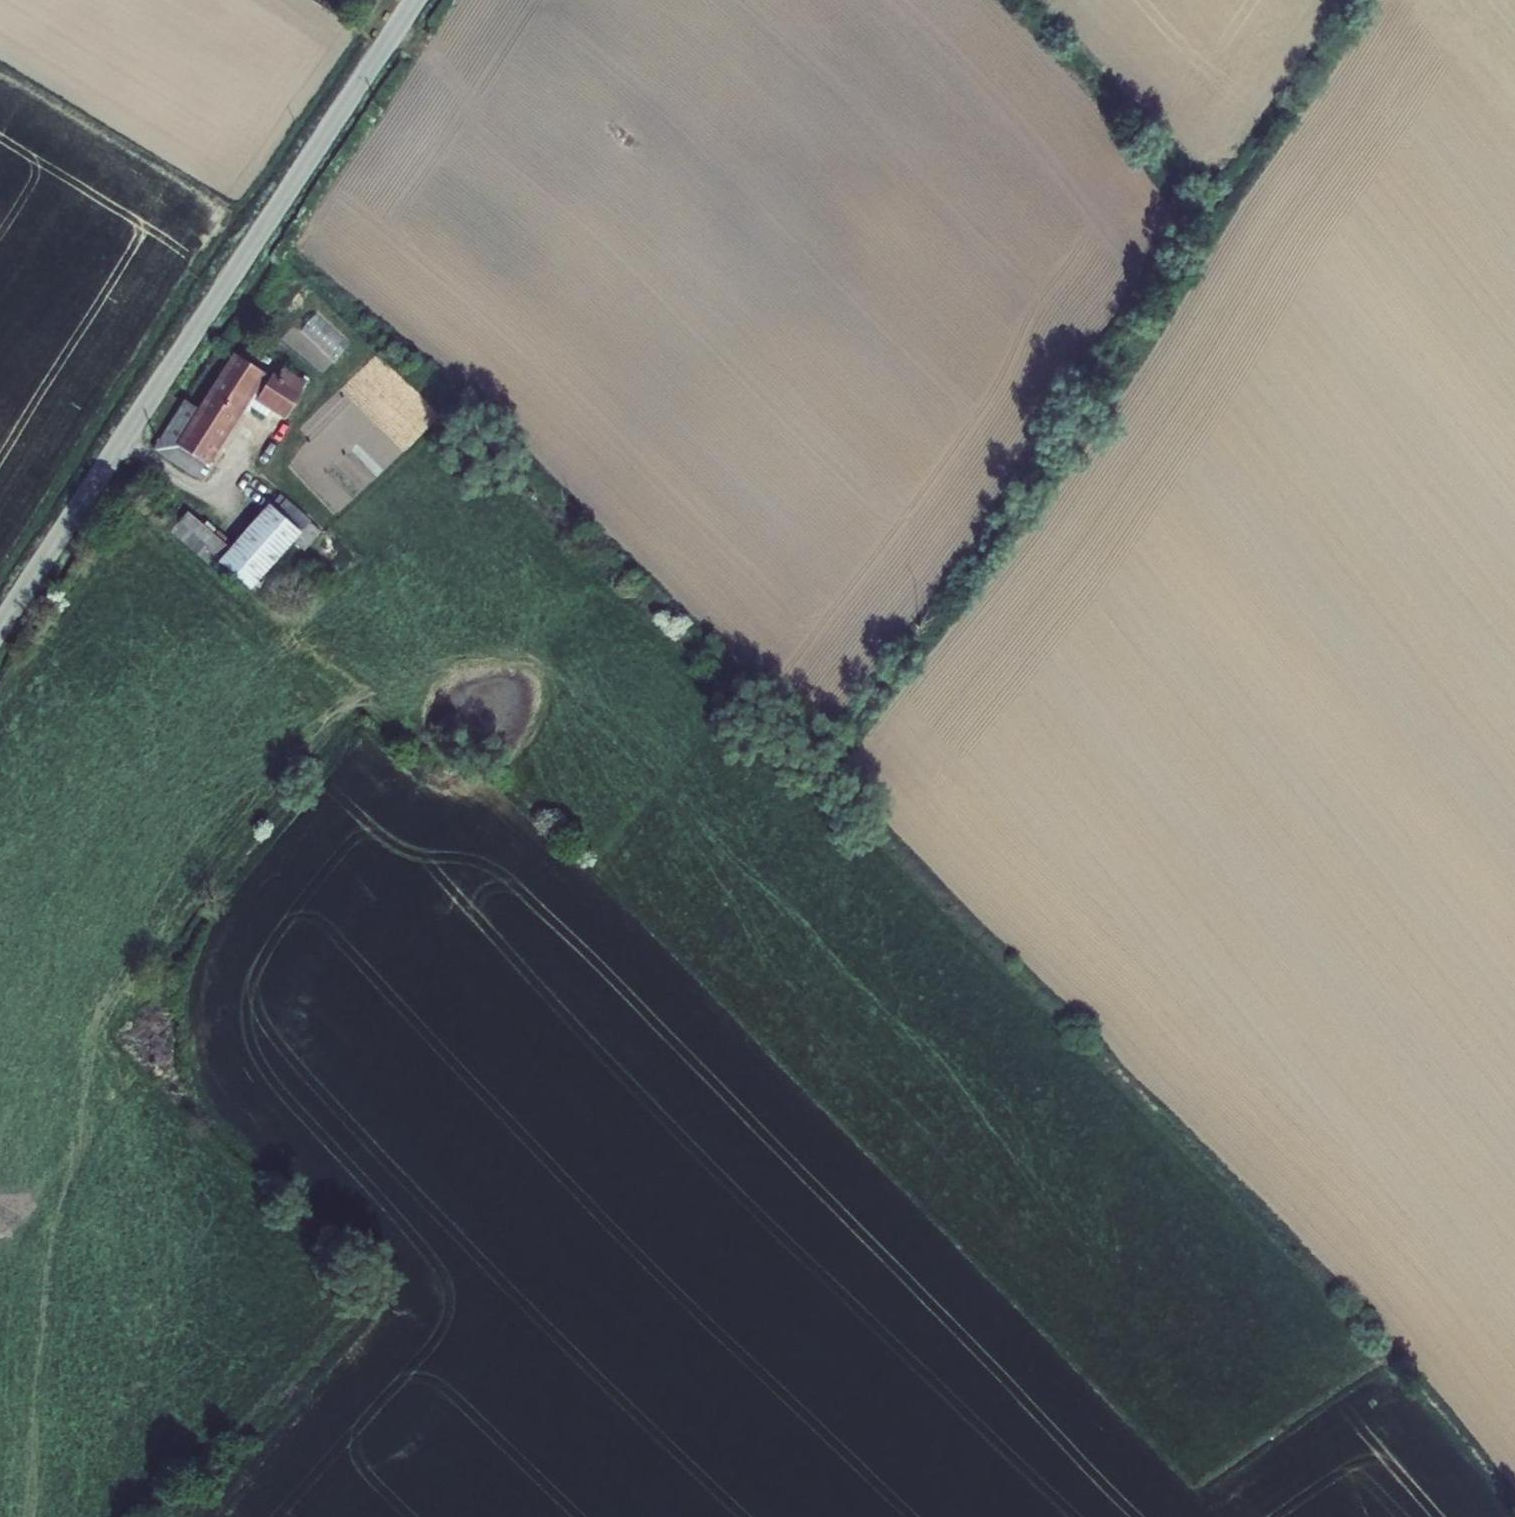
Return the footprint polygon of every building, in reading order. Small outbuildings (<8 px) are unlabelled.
[(187,402),(154,452),(195,480),(244,406),(266,420),(276,406),(289,414),(302,394),(289,385),(295,375),(284,368),(278,377),(274,376),(272,380),(237,357),(203,412),(187,402)] [(302,394),(308,384),(295,375),(289,385),(302,394)] [(202,525),(188,513),(173,531),(217,569),(221,564),(251,590),(300,531),(271,504),(233,550),(230,548),(232,544),(218,533),(216,536),(213,534),(215,531),(206,522),(202,525)]
